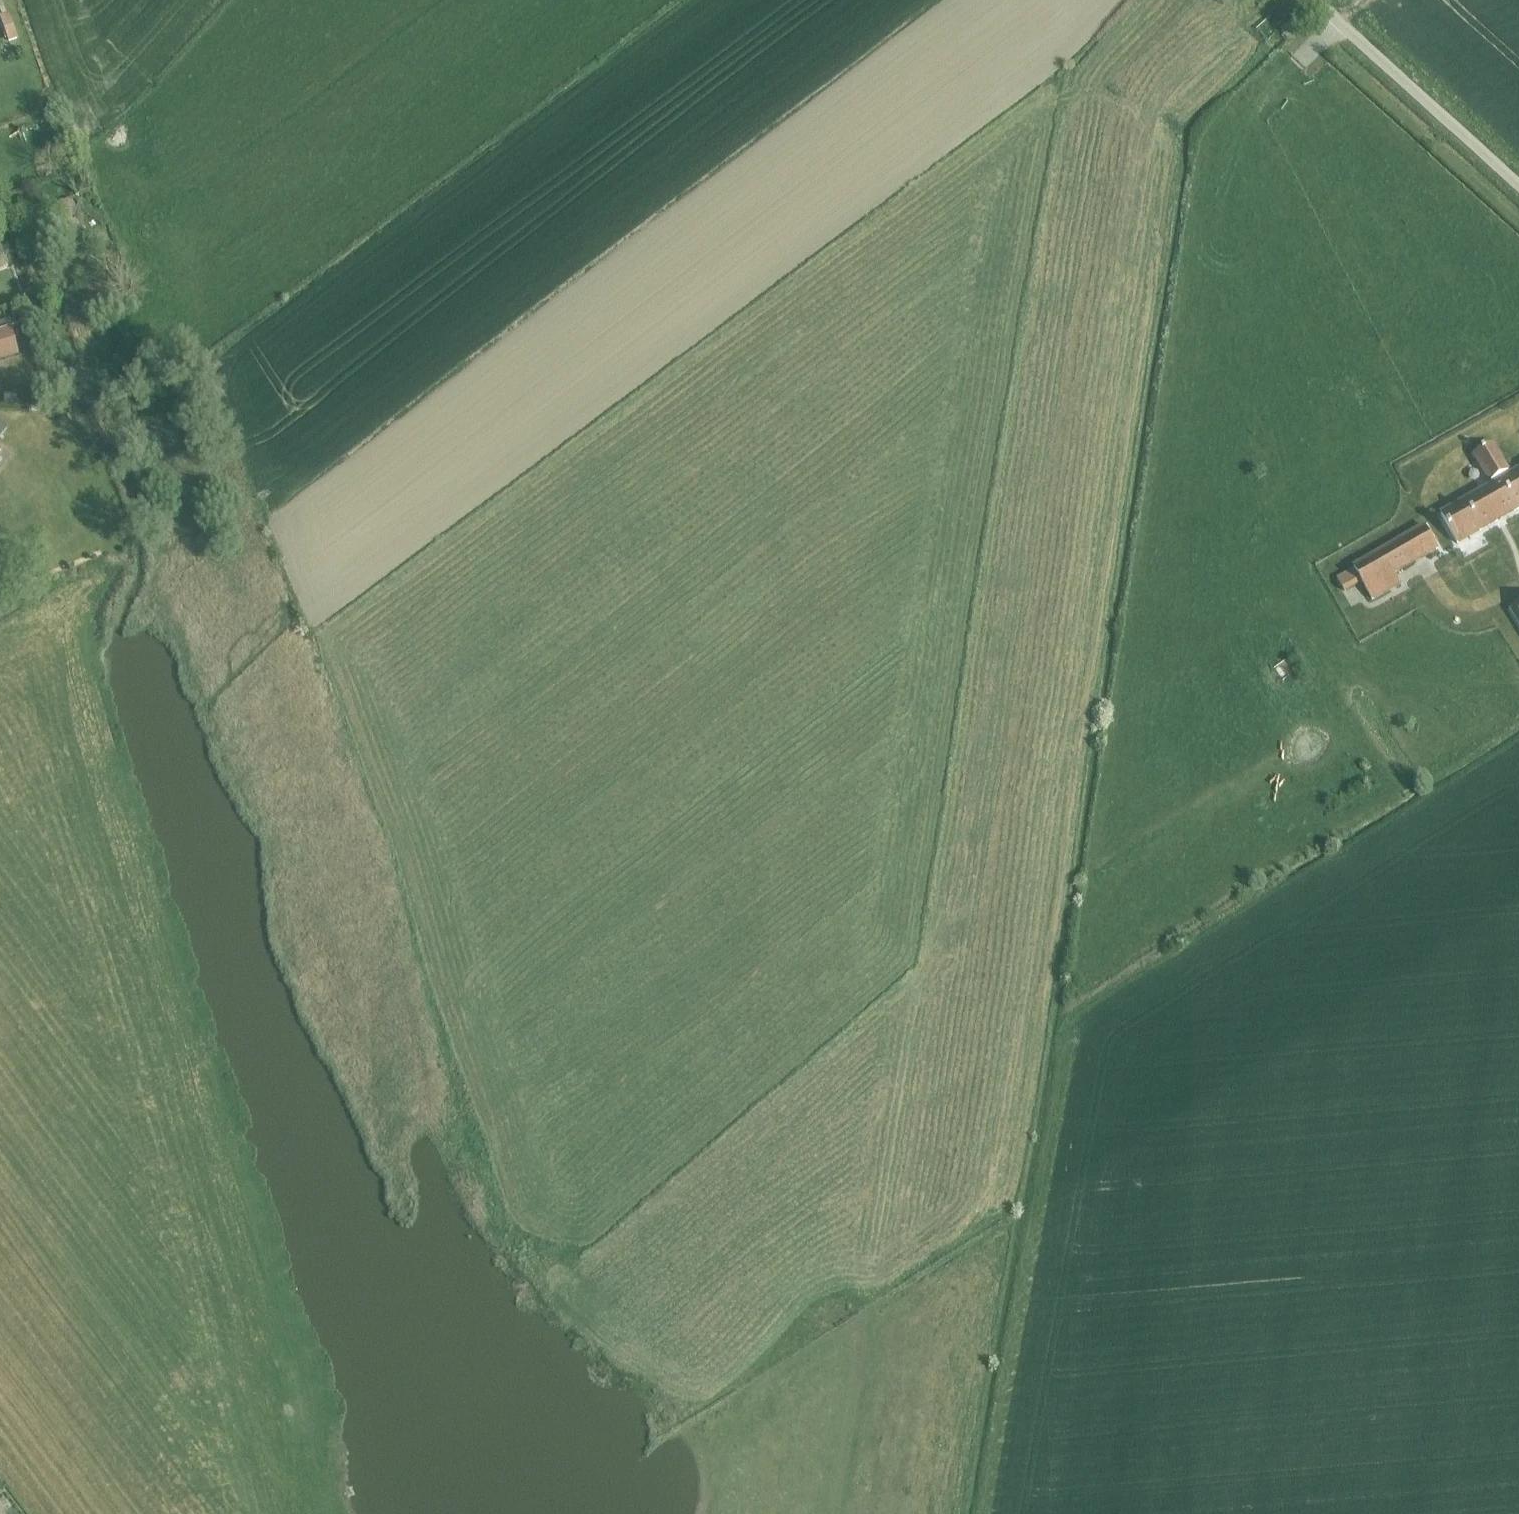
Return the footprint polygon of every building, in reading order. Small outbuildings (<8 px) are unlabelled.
[(18,38),(9,13),(0,16),(10,41),(18,38)] [(9,265),(0,242),(0,269),(9,265)] [(24,323),(22,316),(0,322),(0,331),(24,323)] [(24,323),(0,331),(0,361),(33,351),(24,323)] [(1448,554),(1518,514),(1518,476),(1515,478),(1497,446),(1476,458),(1493,488),(1431,524),(1448,554)] [(1418,545),(1412,531),(1400,537),(1406,551),(1418,545)]
